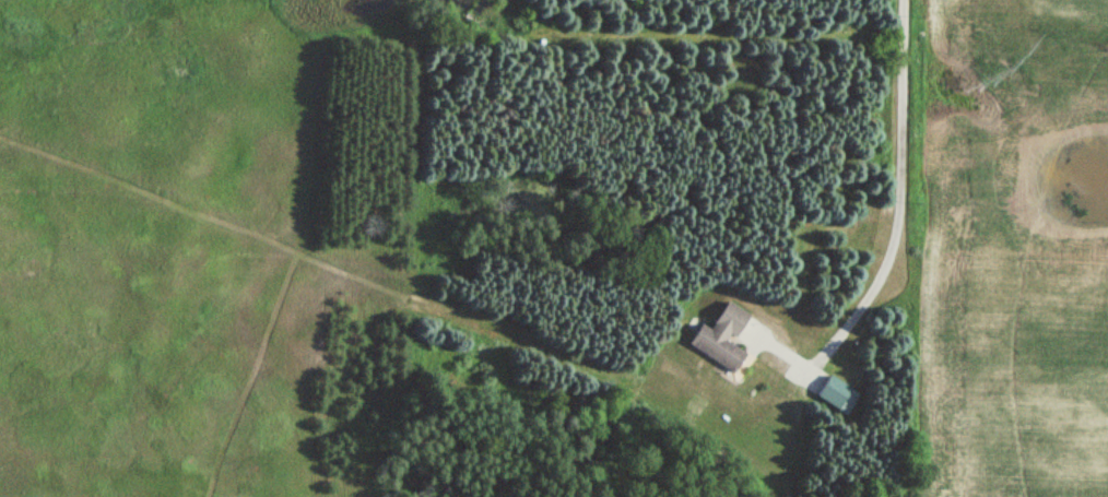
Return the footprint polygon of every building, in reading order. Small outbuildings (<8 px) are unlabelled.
[(730,344),(747,316),(725,303),(707,332),(697,326),(685,346),(732,374),(745,353),(730,344)] [(836,411),(850,390),(828,376),(814,397),(836,411)]
